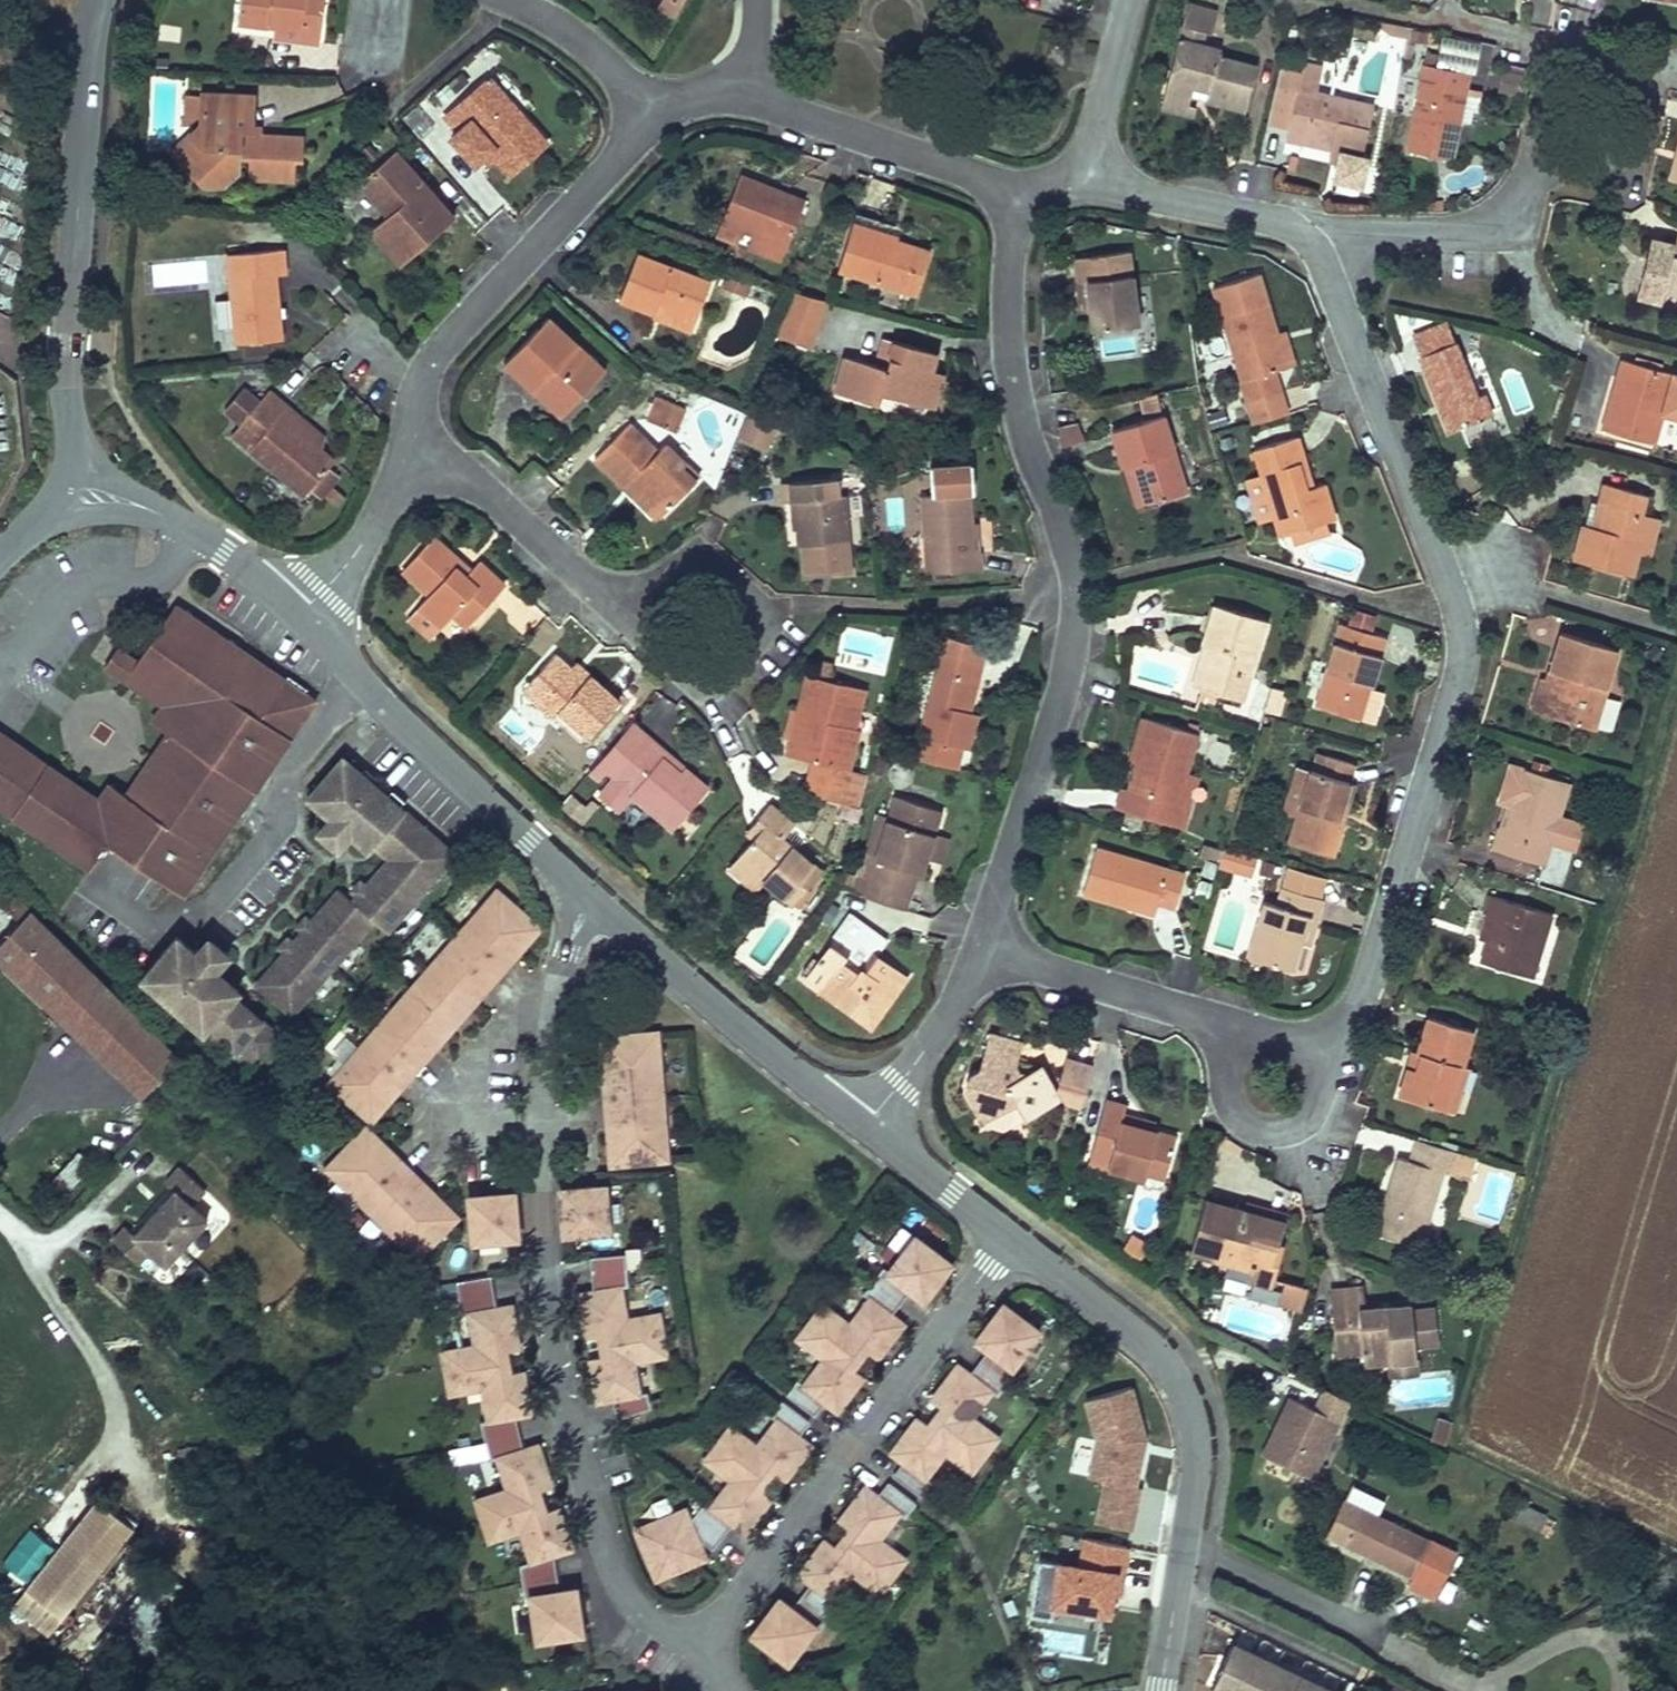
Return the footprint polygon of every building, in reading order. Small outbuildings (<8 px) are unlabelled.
[(304,24),(303,34),(322,35),(325,0),(243,0),(241,18),(304,24)] [(1163,85),(1190,91),(1193,80),(1205,83),(1203,94),(1243,104),(1252,63),(1216,54),(1218,48),(1196,43),(1200,26),(1210,29),(1216,7),(1186,0),(1184,0),(1163,85)] [(1276,53),(1265,114),(1285,118),(1283,130),(1300,133),(1333,140),(1339,146),(1335,168),(1361,173),(1366,146),(1360,145),(1370,92),(1313,82),(1318,56),(1299,53),(1298,58),(1276,53)] [(1467,66),(1424,57),(1407,140),(1450,149),(1467,66)] [(472,158),(490,142),(511,164),(548,130),(507,87),(503,91),(483,70),(442,109),(457,125),(449,133),(472,158)] [(172,148),(200,179),(224,181),(241,165),(240,150),(251,150),(250,172),(293,175),(294,155),(302,155),(303,128),(253,125),(255,88),(206,85),(205,115),(172,148)] [(1190,91),(1163,85),(1159,100),(1192,108),(1194,98),(1189,97),(1190,91)] [(452,211),(395,145),(358,176),(387,209),(370,223),(400,257),(452,211)] [(775,261),(783,242),(802,194),(736,168),(717,216),(751,230),(743,249),(775,261)] [(1421,204),(1421,196),(1405,196),(1405,204),(1421,204)] [(856,207),(836,265),(913,291),(928,246),(886,232),(890,219),(856,207)] [(1633,289),(1657,295),(1661,282),(1676,286),(1676,226),(1672,225),(1668,237),(1649,232),(1633,289)] [(1132,312),(1120,237),(1064,246),(1070,288),(1086,285),(1092,319),(1132,312)] [(289,239),(230,241),(234,336),(281,335),(278,267),(290,267),(289,239)] [(710,276),(635,249),(618,294),(650,306),(647,315),(690,331),(710,276)] [(1253,264),(1207,279),(1236,366),(1218,372),(1225,395),(1241,390),(1250,419),(1282,408),(1277,392),(1266,358),(1291,349),(1282,319),(1272,322),(1253,264)] [(725,275),(720,286),(744,296),(749,285),(725,275)] [(790,291),(776,340),(813,351),(827,302),(790,291)] [(547,311),(504,356),(547,397),(559,409),(602,364),(547,311)] [(1447,312),(1415,325),(1422,344),(1455,332),(1447,312)] [(875,396),(878,385),(927,398),(937,364),(927,361),(932,344),(880,330),(876,346),(885,348),(882,360),(842,349),(832,384),(875,396)] [(1422,344),(1418,346),(1446,420),(1490,403),(1481,380),(1476,382),(1457,331),(1455,332),(1422,344)] [(1616,353),(1597,422),(1647,436),(1655,406),(1666,367),(1616,353)] [(1666,367),(1655,406),(1676,412),(1676,370),(1666,367)] [(245,448),(287,403),(269,386),(259,396),(243,380),(221,402),(238,418),(227,429),(245,448)] [(656,393),(645,415),(674,430),(685,407),(656,393)] [(318,434),(287,403),(245,448),(295,497),(331,461),(311,441),(318,434)] [(740,408),(732,431),(758,443),(768,420),(740,408)] [(1137,495),(1182,483),(1161,408),(1111,422),(1121,457),(1126,455),(1137,495)] [(627,418),(592,452),(598,458),(656,516),(698,475),(664,441),(657,448),(627,418)] [(1293,427),(1247,439),(1255,466),(1237,471),(1249,515),(1268,510),(1272,525),(1328,510),(1318,474),(1307,477),(1296,435),(1293,427)] [(828,468),(765,471),(766,489),(791,488),(791,498),(793,536),(797,536),(799,563),(828,562),(828,566),(844,565),(840,486),(829,487),(828,468)] [(1575,517),(1565,551),(1621,566),(1627,544),(1637,507),(1630,505),(1635,488),(1594,476),(1582,520),(1575,517)] [(962,487),(911,490),(915,563),(976,560),(976,552),(975,544),(965,545),(962,487)] [(1648,510),(1637,507),(1627,544),(1638,546),(1648,510)] [(428,531),(401,562),(425,584),(403,609),(424,628),(444,606),(462,622),(501,579),(472,553),(464,563),(444,545),(428,531)] [(1256,614),(1206,599),(1203,609),(1183,675),(1233,691),(1256,614)] [(137,662),(116,648),(103,667),(163,707),(155,720),(165,727),(121,792),(111,785),(100,802),(0,735),(0,811),(92,872),(109,847),(185,898),(318,699),(176,605),(137,662)] [(1375,628),(1331,616),(1308,699),(1359,713),(1366,685),(1360,683),(1371,644),(1375,628)] [(1581,716),(1605,636),(1548,620),(1536,659),(1557,665),(1545,706),(1581,716)] [(941,629),(909,753),(952,764),(959,739),(967,741),(976,709),(967,707),(982,651),(984,641),(941,629)] [(548,645),(515,683),(575,736),(612,695),(595,679),(584,670),(580,674),(548,645)] [(857,685),(802,670),(792,706),(786,705),(779,729),(785,730),(780,747),(809,755),(806,764),(804,771),(839,781),(853,728),(845,725),(857,685)] [(1283,712),(1285,687),(1251,684),(1249,710),(1283,712)] [(1191,726),(1136,709),(1123,752),(1132,755),(1124,781),(1115,778),(1113,787),(1109,799),(1179,820),(1186,799),(1171,794),(1191,726)] [(605,811),(621,792),(664,829),(702,785),(641,733),(635,740),(628,734),(622,729),(595,761),(608,772),(587,796),(605,811)] [(1311,764),(1288,757),(1275,805),(1287,809),(1281,834),(1327,847),(1345,782),(1348,773),(1341,771),(1345,758),(1315,750),(1311,764)] [(1482,839),(1543,857),(1567,774),(1516,759),(1498,819),(1489,816),(1482,839)] [(289,1017),(374,924),(387,937),(456,862),(347,761),(309,802),(331,822),(332,821),(339,827),(341,825),(349,832),(347,834),(354,841),(353,842),(370,858),(375,852),(380,847),(394,860),(389,866),(365,892),(368,894),(355,909),(347,901),(339,894),(310,926),(313,929),(287,957),(285,954),(255,986),(289,1017)] [(839,781),(804,771),(800,788),(834,797),(839,781)] [(935,806),(886,792),(863,875),(867,876),(863,890),(895,899),(904,868),(917,872),(918,867),(919,862),(927,835),(935,806)] [(568,795),(558,808),(581,824),(590,810),(568,795)] [(742,879),(750,870),(789,904),(819,871),(779,835),(788,824),(766,805),(762,809),(756,815),(764,822),(726,865),(742,879)] [(354,841),(347,834),(349,832),(341,825),(339,827),(332,821),(331,822),(314,840),(336,861),(353,842),(354,841)] [(919,862),(934,866),(942,839),(927,835),(919,862)] [(1176,867),(1087,840),(1074,885),(1145,907),(1149,892),(1157,894),(1167,897),(1176,867)] [(394,860),(380,847),(375,852),(389,866),(394,860)] [(1223,854),(1220,866),(1251,875),(1255,863),(1223,854)] [(1315,888),(1274,878),(1269,898),(1255,895),(1241,947),(1286,958),(1299,908),(1309,911),(1311,904),(1315,888)] [(355,909),(368,894),(365,892),(360,887),(347,901),(355,909)] [(1469,954),(1521,970),(1541,907),(1477,888),(1472,906),(1483,909),(1469,954)] [(539,929),(495,891),(328,1086),(372,1124),(539,929)] [(12,898),(2,908),(21,927),(0,948),(0,965),(92,1054),(107,1038),(132,1063),(156,1039),(12,898)] [(826,967),(815,983),(866,1018),(898,971),(865,948),(857,959),(844,950),(861,925),(842,913),(812,957),(826,967)] [(287,957),(313,929),(310,926),(304,921),(279,949),(285,954),(287,957)] [(874,934),(861,925),(844,950),(857,959),(865,948),(870,941),(874,934)] [(237,958),(215,938),(198,956),(197,958),(204,964),(202,966),(210,974),(212,972),(219,978),(220,977),(237,958)] [(273,1035),(231,997),(237,992),(220,977),(219,978),(212,972),(210,974),(202,966),(204,964),(197,958),(198,956),(182,941),(145,981),(200,1031),(197,1035),(224,1060),(235,1048),(249,1061),(273,1035)] [(812,957),(801,974),(815,983),(826,967),(812,957)] [(1404,1040),(1388,1086),(1433,1101),(1449,1056),(1456,1058),(1467,1025),(1422,1009),(1410,1042),(1404,1040)] [(967,1015),(956,1029),(961,1033),(971,1017),(967,1015)] [(960,1068),(956,1076),(976,1116),(987,1122),(1048,1089),(1032,1056),(1019,1064),(1009,1064),(998,1046),(1005,1045),(1011,1031),(982,1024),(971,1064),(960,1068)] [(653,1033),(595,1040),(609,1166),(667,1160),(653,1033)] [(1072,1099),(1082,1063),(1059,1055),(1053,1085),(1059,1094),(1072,1099)] [(1460,1060),(1456,1058),(1449,1056),(1433,1101),(1444,1105),(1460,1060)] [(1118,1097),(1099,1090),(1079,1155),(1135,1173),(1138,1162),(1157,1168),(1170,1125),(1139,1116),(1141,1111),(1116,1104),(1118,1097)] [(1401,1151),(1389,1148),(1366,1224),(1412,1238),(1433,1165),(1446,1169),(1464,1175),(1472,1148),(1407,1129),(1401,1151)] [(365,1131),(328,1170),(419,1257),(456,1218),(365,1131)] [(167,1269),(209,1223),(193,1208),(206,1194),(181,1171),(167,1186),(176,1194),(135,1238),(127,1230),(114,1244),(139,1267),(151,1254),(167,1269)] [(601,1189),(555,1194),(559,1235),(606,1230),(601,1189)] [(509,1191),(467,1195),(471,1242),(514,1238),(509,1191)] [(1234,1209),(1195,1197),(1180,1248),(1243,1267),(1239,1281),(1264,1288),(1277,1243),(1269,1241),(1275,1221),(1234,1209)] [(1234,1209),(1275,1221),(1278,1212),(1237,1200),(1234,1209)] [(1141,1259),(1149,1242),(1130,1234),(1122,1250),(1141,1259)] [(949,1266),(913,1238),(886,1273),(878,1267),(859,1292),(867,1298),(846,1325),(825,1308),(800,1340),(822,1356),(800,1385),(793,1380),(784,1392),(817,1417),(824,1407),(835,1415),(865,1376),(855,1367),(867,1351),(877,1359),(905,1323),(895,1315),(911,1294),(921,1302),(949,1266)] [(597,1363),(588,1365),(596,1406),(617,1402),(620,1419),(658,1411),(655,1391),(641,1394),(635,1363),(668,1357),(659,1313),(625,1319),(619,1291),(631,1289),(624,1254),(590,1261),(596,1295),(570,1300),(577,1338),(591,1336),(597,1363)] [(1319,1282),(1329,1342),(1351,1338),(1353,1355),(1384,1349),(1411,1345),(1409,1334),(1402,1298),(1401,1289),(1358,1296),(1354,1275),(1319,1282)] [(493,1279),(455,1284),(460,1316),(474,1314),(480,1351),(446,1356),(452,1393),(485,1388),(490,1420),(480,1422),(485,1459),(498,1458),(505,1496),(481,1502),(486,1537),(519,1532),(529,1568),(519,1569),(523,1599),(533,1599),(539,1643),(582,1634),(576,1590),(562,1592),(557,1558),(571,1554),(560,1512),(546,1514),(542,1490),(550,1487),(539,1445),(521,1446),(516,1415),(527,1413),(522,1375),(510,1376),(507,1353),(518,1351),(512,1307),(498,1309),(493,1279)] [(1298,1290),(1276,1283),(1273,1292),(1295,1299),(1298,1290)] [(1295,1299),(1273,1292),(1269,1306),(1291,1312),(1295,1299)] [(1402,1298),(1409,1334),(1425,1332),(1419,1295),(1402,1298)] [(899,1462),(892,1472),(925,1497),(933,1485),(928,1481),(951,1451),(972,1467),(997,1433),(977,1418),(995,1393),(1001,1397),(1020,1372),(1015,1368),(1041,1334),(1005,1306),(976,1344),(985,1350),(968,1372),(959,1365),(933,1401),(940,1406),(926,1424),(919,1418),(890,1456),(899,1462)] [(1413,1360),(1411,1345),(1384,1349),(1386,1365),(1413,1360)] [(1145,1440),(1132,1387),(1086,1399),(1097,1440),(1089,1477),(1105,1480),(1100,1506),(1135,1514),(1141,1487),(1135,1486),(1142,1454),(1137,1453),(1140,1441),(1145,1440)] [(1314,1477),(1342,1420),(1292,1395),(1277,1426),(1282,1429),(1269,1455),(1314,1477)] [(687,1510),(637,1529),(656,1579),(706,1560),(701,1547),(713,1552),(734,1527),(747,1538),(771,1504),(758,1496),(774,1475),(785,1483),(811,1446),(802,1440),(812,1424),(779,1403),(769,1415),(774,1418),(752,1446),(730,1430),(705,1463),(727,1483),(710,1504),(706,1501),(691,1518),(687,1510)] [(1269,1455),(1282,1429),(1277,1426),(1264,1452),(1269,1455)] [(1327,1530),(1410,1574),(1405,1583),(1434,1599),(1460,1550),(1379,1507),(1387,1492),(1356,1475),(1327,1530)] [(917,1507),(884,1482),(874,1494),(867,1488),(838,1525),(843,1529),(829,1548),(824,1543),(798,1576),(809,1584),(792,1606),(782,1598),(753,1635),(790,1664),(818,1628),(823,1632),(843,1607),(836,1602),(854,1579),(877,1597),(905,1560),(882,1542),(902,1516),(907,1520),(917,1507)] [(1534,1529),(1544,1516),(1522,1500),(1512,1513),(1534,1529)] [(1131,1530),(1135,1514),(1100,1506),(1096,1522),(1131,1530)] [(95,1509),(10,1614),(47,1644),(132,1539),(95,1509)] [(1107,1612),(1114,1579),(1120,1581),(1128,1547),(1087,1538),(1082,1564),(1040,1555),(1028,1610),(1050,1614),(1053,1600),(1107,1612)] [(1232,1642),(1210,1686),(1220,1690),(1329,1690),(1232,1642)]
